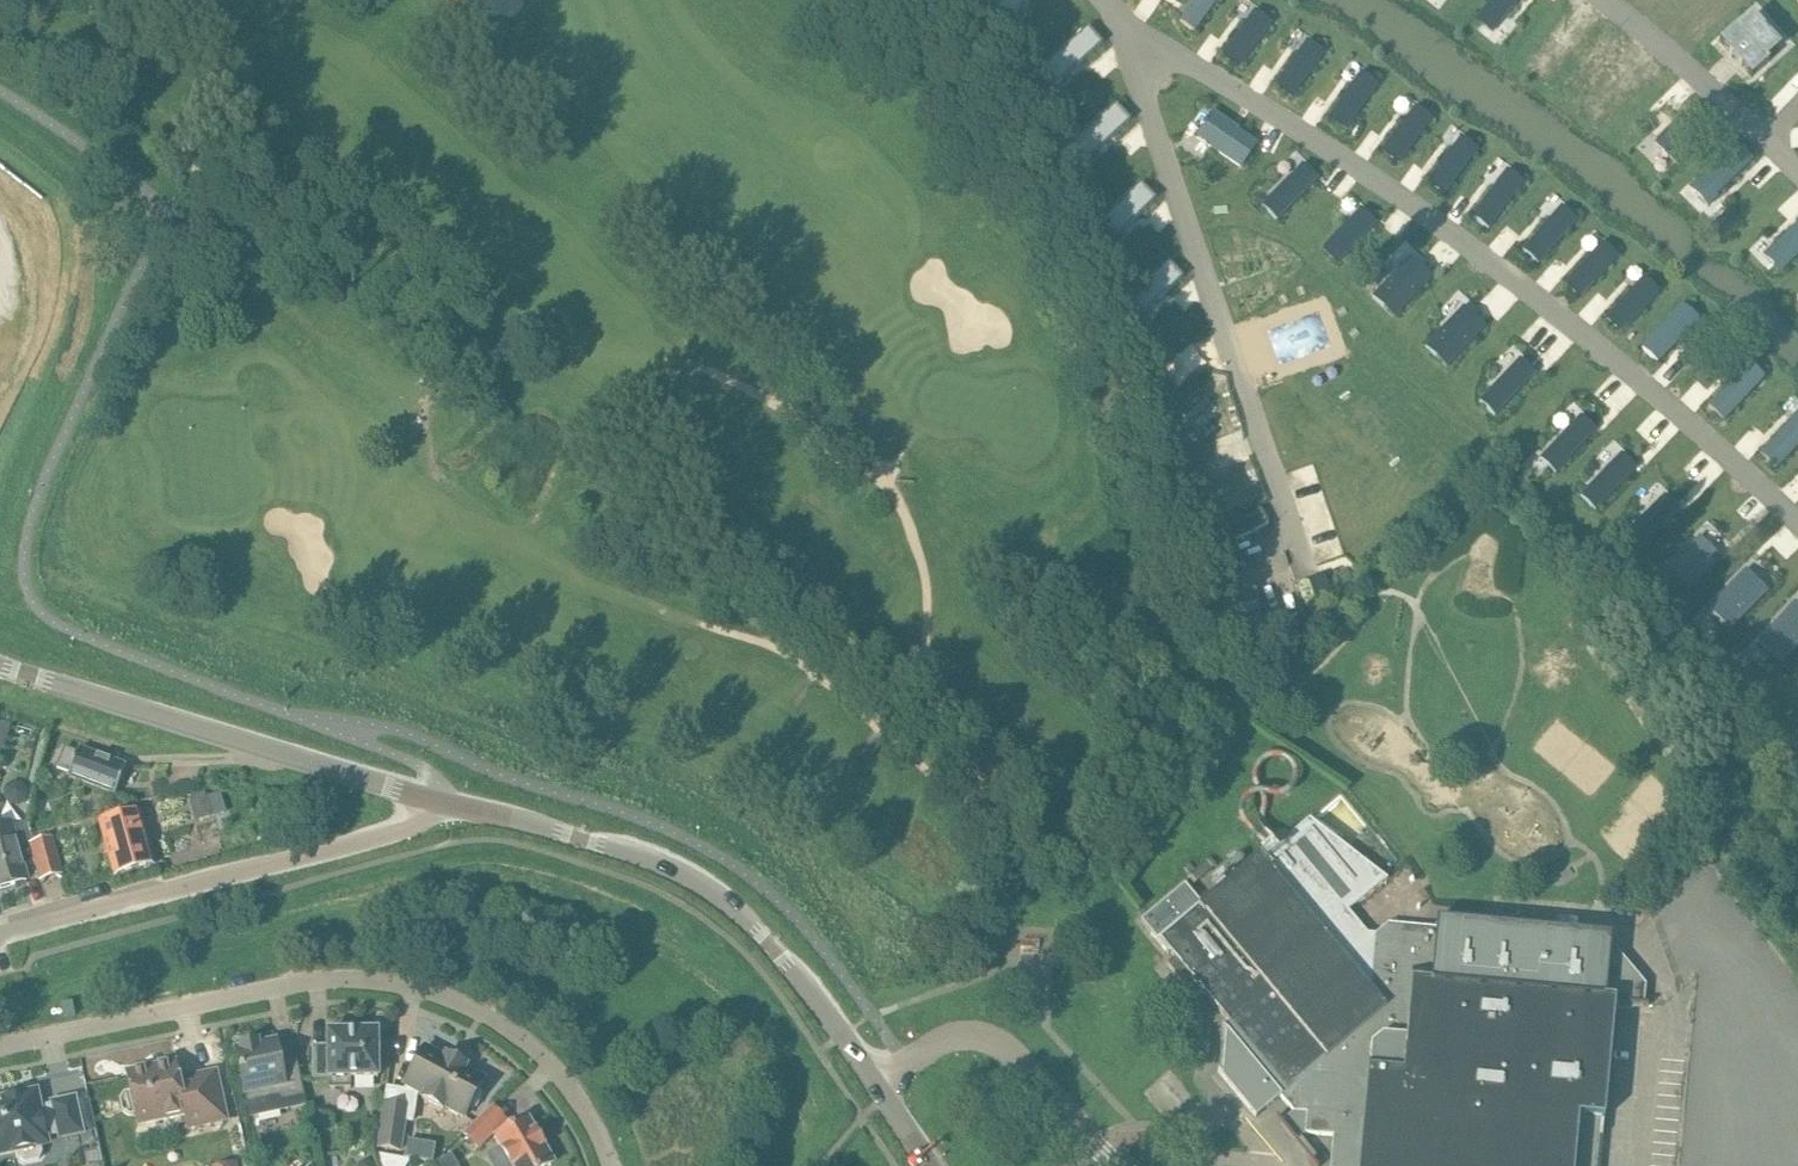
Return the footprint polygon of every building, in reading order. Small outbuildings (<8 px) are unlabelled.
[(995,16),(1016,25),(1026,0),(1001,0),(995,16)] [(1180,22),(1194,32),(1217,0),(1196,0),(1180,22)] [(1475,20),(1492,33),(1519,0),(1492,0),(1475,20)] [(1255,10),(1223,54),(1239,66),(1272,22),(1271,22),(1270,23),(1255,12),(1256,11),(1255,10)] [(1736,27),(1719,43),(1729,55),(1731,58),(1733,56),(1740,63),(1738,65),(1740,68),(1741,68),(1751,79),(1769,63),(1765,59),(1777,48),(1767,36),(1768,35),(1765,30),(1763,32),(1752,21),(1740,32),(1736,27)] [(1086,29),(1041,70),(1056,87),(1101,46),(1086,29)] [(1307,40),(1276,85),(1293,97),(1324,52),(1322,53),(1307,43),(1308,41),(1307,40)] [(1361,72),(1329,116),(1346,128),(1378,84),(1377,83),(1376,85),(1361,74),(1362,72),(1361,72)] [(1114,106),(1069,147),(1084,164),(1129,122),(1114,106)] [(1416,106),(1383,150),(1399,163),(1432,119),(1431,118),(1430,120),(1415,109),(1416,107),(1416,106)] [(1694,108),(1656,145),(1664,154),(1662,155),(1666,159),(1668,158),(1676,166),(1715,129),(1694,108)] [(1203,128),(1196,138),(1240,168),(1257,143),(1213,113),(1206,123),(1204,122),(1201,127),(1203,128)] [(1461,137),(1428,180),(1445,193),(1478,149),(1477,148),(1476,150),(1461,139),(1462,137),(1461,137)] [(1737,145),(1694,187),(1701,194),(1699,195),(1709,205),(1718,195),(1717,194),(1752,160),(1737,145)] [(1302,165),(1262,206),(1277,221),(1317,180),(1302,165)] [(1506,171),(1471,217),(1488,230),(1523,184),(1506,171)] [(1139,185),(1094,229),(1110,245),(1155,201),(1139,185)] [(1561,208),(1522,251),(1538,265),(1576,222),(1561,208)] [(1359,211),(1323,249),(1338,263),(1374,225),(1359,211)] [(1763,257),(1773,266),(1775,265),(1781,271),(1797,255),(1797,225),(1775,248),(1773,247),(1763,257)] [(1603,242),(1566,283),(1581,297),(1618,257),(1617,256),(1616,257),(1602,245),(1604,243),(1603,242)] [(1408,259),(1373,297),(1394,317),(1431,277),(1421,267),(1419,269),(1408,259)] [(1166,263),(1121,305),(1137,321),(1182,279),(1166,263)] [(1644,277),(1607,317),(1622,331),(1659,291),(1658,290),(1657,292),(1643,279),(1644,278),(1644,277)] [(1681,307),(1642,349),(1657,363),(1688,330),(1690,331),(1699,321),(1689,312),(1688,313),(1681,307)] [(1461,309),(1425,347),(1446,367),(1484,327),(1473,317),(1471,319),(1461,309)] [(1519,360),(1480,402),(1495,416),(1534,374),(1519,360)] [(1739,373),(1708,407),(1723,421),(1762,379),(1756,373),(1757,371),(1747,362),(1738,372),(1739,373)] [(1760,455),(1775,469),(1797,446),(1797,413),(1791,420),(1792,422),(1760,455)] [(1580,417),(1540,458),(1555,473),(1595,431),(1580,417)] [(1620,454),(1580,495),(1596,510),(1636,469),(1620,454)] [(1342,517),(1351,507),(1316,475),(1307,486),(1342,517)] [(1664,496),(1623,536),(1638,551),(1679,511),(1664,496)] [(1699,537),(1661,575),(1683,596),(1720,559),(1712,550),(1713,549),(1709,546),(1708,547),(1699,537)] [(1746,572),(1708,610),(1729,631),(1767,593),(1758,584),(1759,583),(1756,580),(1755,581),(1746,572)] [(1759,644),(1781,663),(1797,645),(1797,607),(1794,604),(1759,644)] [(116,795),(127,767),(80,748),(78,753),(65,748),(57,768),(70,773),(68,777),(116,795)] [(154,794),(170,791),(167,779),(151,782),(154,794)] [(206,792),(184,797),(189,820),(211,815),(206,792)] [(141,811),(100,823),(115,876),(156,865),(141,811)] [(1377,934),(1368,933),(1349,911),(1386,879),(1309,820),(1288,837),(1285,833),(1202,903),(1185,884),(1141,920),(1169,953),(1171,952),(1176,957),(1168,964),(1182,980),(1189,974),(1229,1021),(1225,1025),(1224,1024),(1222,1025),(1227,1030),(1223,1074),(1220,1070),(1218,1071),(1257,1117),(1282,1096),(1294,1112),(1307,1113),(1306,1133),(1334,1135),(1331,1165),(1599,1165),(1603,1122),(1603,1119),(1615,1002),(1643,1004),(1646,984),(1613,944),(1389,923),(1377,934)] [(16,845),(28,842),(23,823),(0,829),(0,887),(25,880),(16,845)] [(38,881),(62,875),(51,837),(28,843),(38,881)] [(1036,980),(1038,942),(1024,941),(1022,979),(1036,980)] [(328,1045),(312,1045),(312,1078),(328,1078),(328,1088),(350,1087),(350,1077),(377,1077),(377,1051),(381,1043),(381,1036),(377,1030),(371,1027),(364,1027),(356,1032),(327,1032),(328,1045)] [(281,1070),(275,1040),(258,1044),(257,1042),(240,1046),(241,1048),(235,1049),(245,1093),(246,1093),(251,1117),(306,1105),(298,1066),(281,1070)] [(424,1046),(404,1084),(423,1095),(422,1097),(443,1109),(444,1106),(463,1117),(468,1107),(476,1107),(482,1094),(479,1088),(484,1078),(465,1068),(466,1065),(445,1054),(444,1057),(424,1046)] [(124,1093),(120,1099),(123,1111),(129,1115),(136,1113),(138,1124),(185,1114),(188,1128),(226,1120),(216,1071),(178,1079),(175,1062),(127,1072),(131,1092),(124,1093)] [(22,1090),(6,1094),(7,1098),(0,1099),(0,1153),(18,1149),(20,1157),(25,1162),(39,1159),(42,1152),(40,1144),(47,1143),(45,1131),(59,1128),(60,1136),(92,1129),(85,1095),(53,1102),(54,1105),(40,1108),(36,1092),(22,1094),(22,1090)] [(384,1102),(377,1149),(402,1153),(409,1106),(384,1102)] [(464,1133),(478,1147),(493,1132),(495,1135),(494,1136),(512,1165),(546,1165),(554,1162),(527,1116),(507,1128),(503,1122),(505,1120),(492,1107),(464,1133)]
